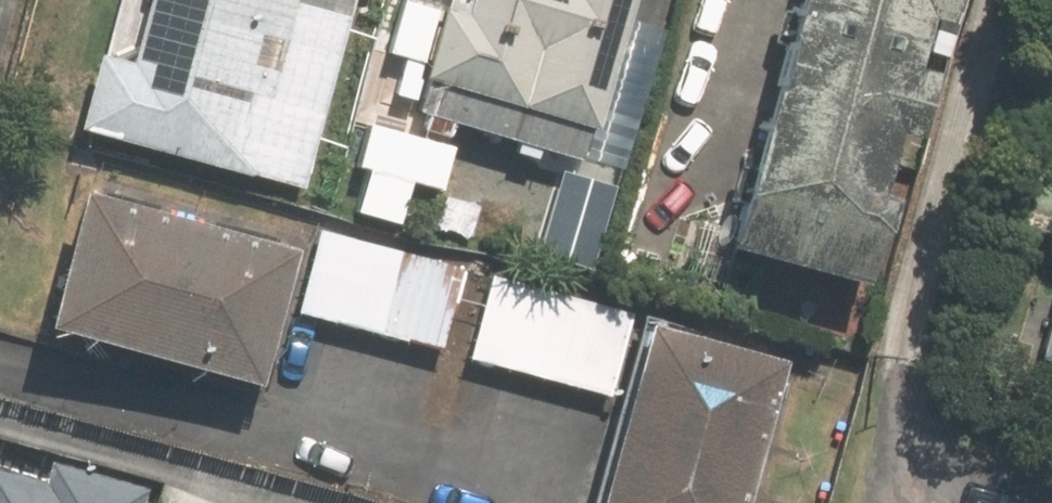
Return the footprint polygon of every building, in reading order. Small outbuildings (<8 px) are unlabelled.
[(110,47),(103,46),(83,123),(311,183),(359,0),(122,0),(110,47)] [(416,104),(589,156),(637,0),(448,0),(416,104)] [(976,0),(805,0),(739,236),(884,277),(897,233),(912,237),(976,0)] [(268,371),(303,229),(90,178),(55,320),(268,371)] [(325,217),(301,303),(614,390),(638,304),(325,217)] [(656,311),(609,502),(754,502),(793,345),(656,311)] [(0,461),(0,502),(145,502),(151,479),(48,453),(43,472),(0,461)]
